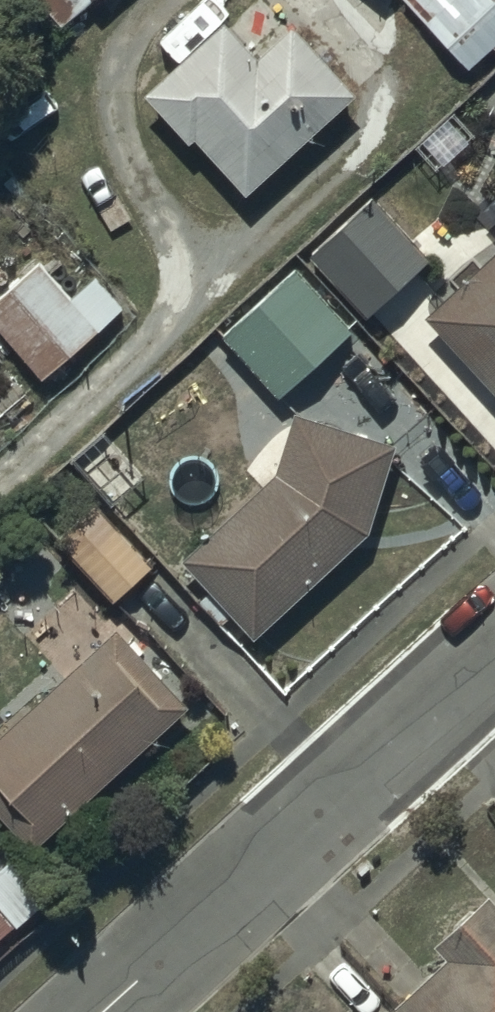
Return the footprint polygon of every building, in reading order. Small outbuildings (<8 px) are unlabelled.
[(286,0),(225,0),(151,68),(238,162),(345,64),(286,0)] [(467,64),(491,42),(494,46),(494,0),(406,0),(467,64)] [(309,249),(364,310),(426,254),(371,193),(309,249)] [(494,389),(494,245),(423,309),(494,389)] [(40,374),(121,304),(94,272),(68,295),(38,260),(0,292),(0,327),(40,374)] [(220,330),(277,393),(349,328),(293,265),(220,330)] [(275,469),(179,555),(253,634),(367,527),(393,437),(292,408),(275,469)] [(47,523),(111,596),(151,560),(85,488),(47,523)] [(0,728),(0,812),(31,845),(189,697),(117,621),(0,728)] [(487,888),(430,939),(446,956),(384,1011),(494,1011),(494,897),(487,888)] [(10,918),(0,907),(0,927),(10,918)]
